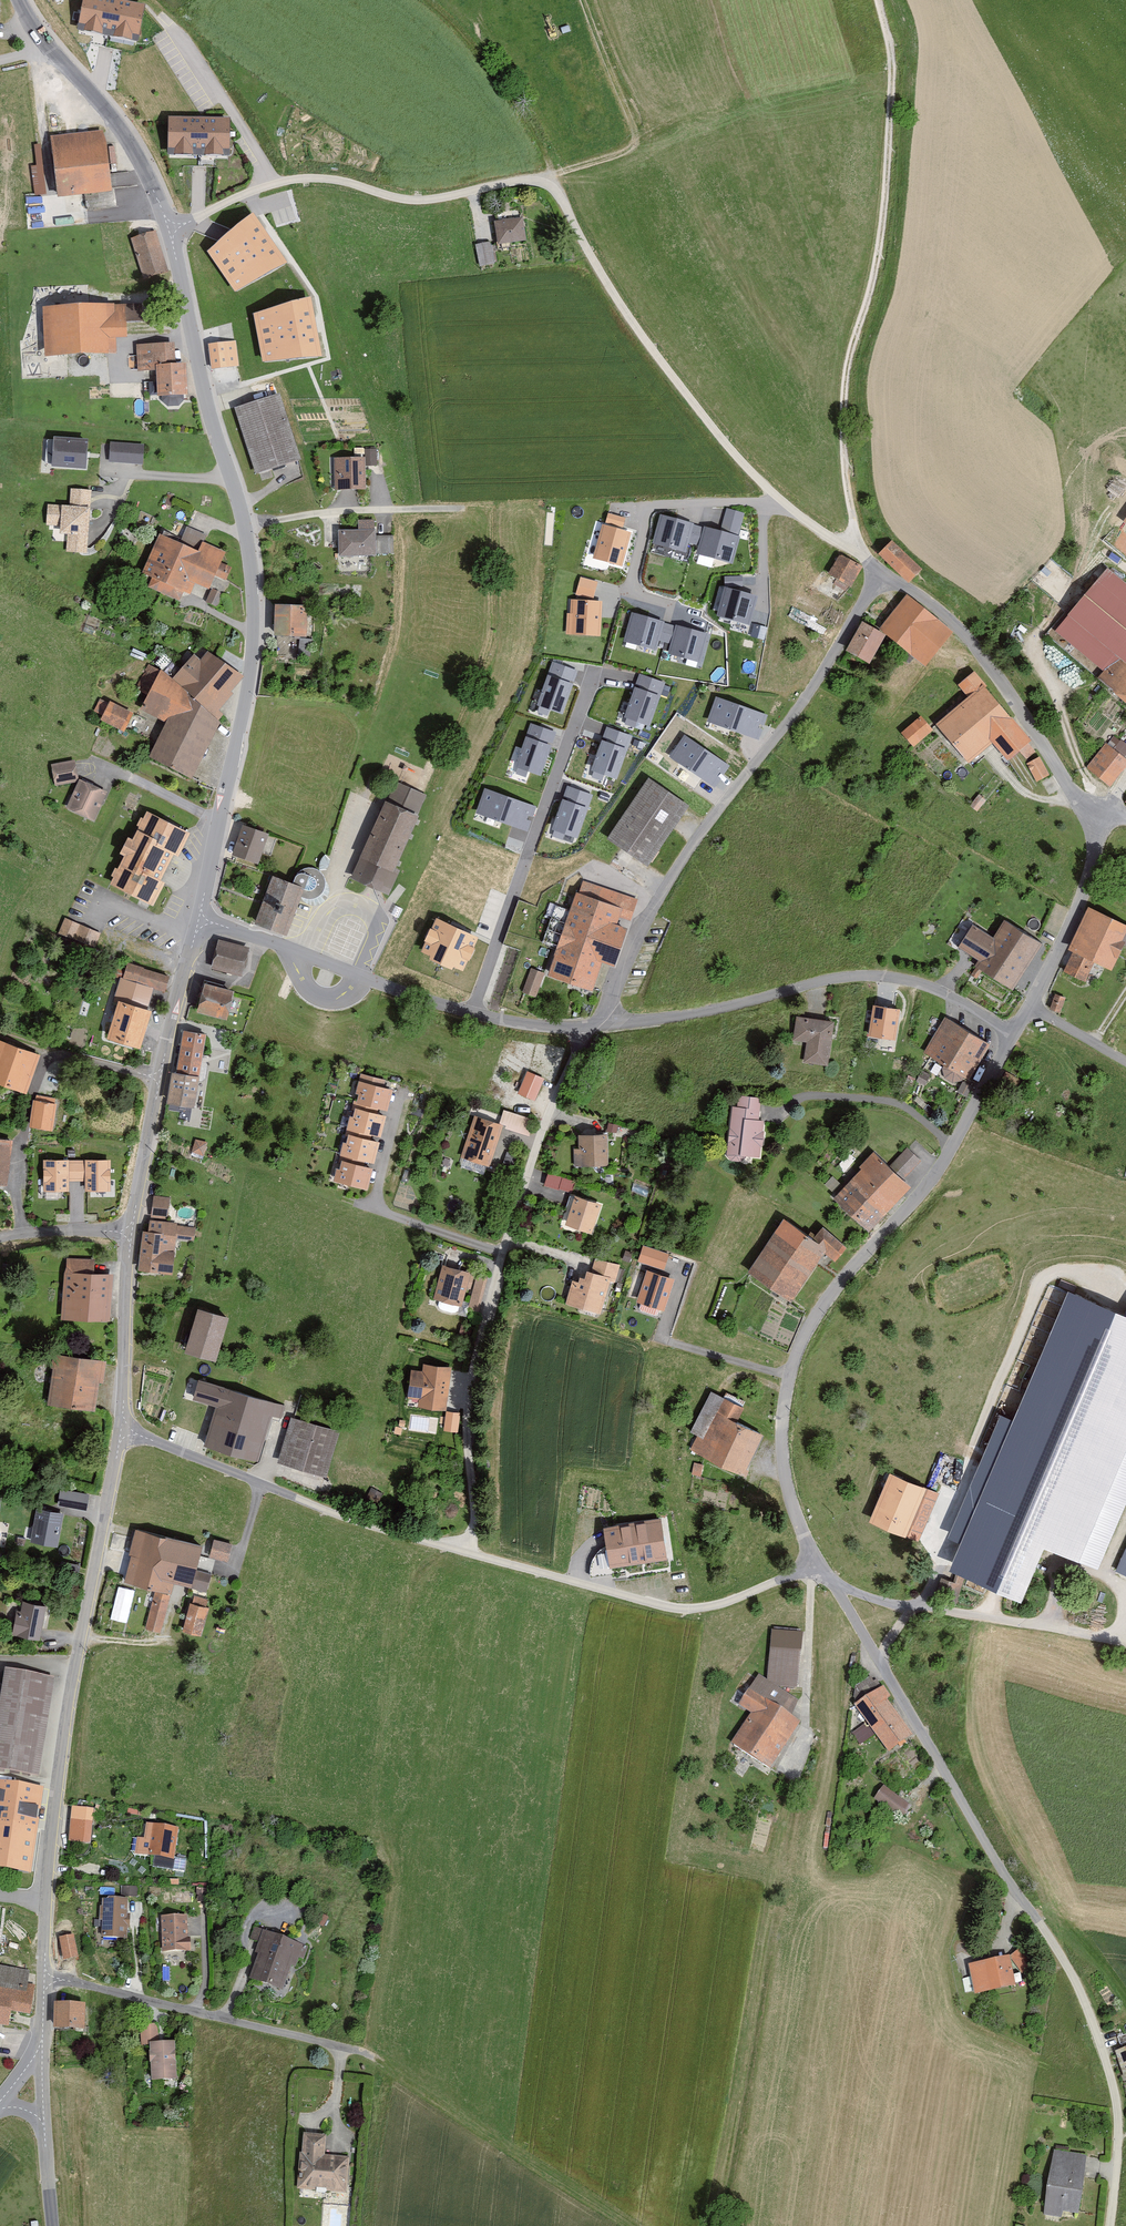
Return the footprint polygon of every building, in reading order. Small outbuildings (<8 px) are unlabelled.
[(93,0),(83,0),(77,32),(138,43),(145,9),(93,0)] [(231,122),(169,121),(169,159),(230,160),(231,122)] [(107,129),(54,136),(62,197),(116,190),(107,129)] [(238,216),(206,247),(235,289),(288,259),(253,209),(238,216)] [(528,219),(499,221),(500,244),(530,241),(528,219)] [(156,231),(133,237),(145,278),(167,272),(156,231)] [(291,294),(253,311),(263,359),(322,353),(311,293),(291,294)] [(146,302),(130,303),(131,321),(147,320),(146,302)] [(130,303),(46,306),(48,357),(120,354),(120,340),(131,339),(131,321),(130,303)] [(237,340),(212,343),(215,368),(240,365),(237,340)] [(176,343),(139,344),(140,371),(160,370),(160,365),(176,365),(176,343)] [(176,365),(160,365),(161,393),(190,392),(189,364),(176,365)] [(281,394),(238,407),(259,472),(302,458),(281,394)] [(91,439),(56,436),(54,465),(89,468),(91,439)] [(147,442),(113,440),(112,460),(145,463),(147,442)] [(368,457),(337,458),(338,488),(369,487),(368,457)] [(93,489),(72,488),(71,506),(50,504),(49,525),(63,526),(63,533),(70,533),(68,552),(89,553),(93,489)] [(692,522),(660,513),(653,541),(685,550),(692,522)] [(632,529),(603,520),(592,557),(621,566),(632,529)] [(189,525),(182,541),(202,550),(205,543),(209,534),(189,525)] [(704,525),(696,550),(733,561),(741,536),(704,525)] [(379,530),(342,530),(342,555),(379,555),(378,552),(379,534),(379,530)] [(229,553),(205,543),(202,550),(182,541),(163,533),(145,573),(154,577),(150,586),(183,600),(187,592),(194,595),(199,585),(213,591),(219,576),(229,580),(234,568),(225,564),(229,553)] [(395,534),(379,534),(378,552),(395,552),(395,534)] [(928,569),(895,541),(883,555),(915,583),(928,569)] [(861,564),(842,554),(832,574),(853,585),(861,564)] [(1060,632),(1110,673),(1104,680),(1125,698),(1125,586),(1110,572),(1060,632)] [(576,593),(595,597),(599,579),(579,575),(576,593)] [(755,591),(724,583),(716,612),(748,620),(755,591)] [(602,599),(571,597),(570,633),(600,634),(602,599)] [(956,636),(907,599),(884,631),(891,635),(932,667),(956,636)] [(310,605),(279,604),(278,636),(309,636),(310,605)] [(663,618),(632,610),(624,639),(655,648),(663,618)] [(874,665),(891,635),(884,631),(866,621),(849,652),(874,665)] [(708,630),(677,622),(669,652),(700,660),(708,630)] [(243,675),(211,650),(204,659),(197,654),(173,679),(219,721),(233,694),(231,691),(243,675)] [(536,701),(562,711),(578,669),(552,659),(536,701)] [(148,694),(161,670),(150,664),(137,688),(148,694)] [(173,679),(172,676),(161,670),(148,694),(141,709),(166,723),(150,756),(193,779),(221,722),(219,721),(173,679)] [(625,714),(650,724),(666,681),(640,672),(625,714)] [(979,673),(964,685),(975,699),(941,726),(972,764),(997,745),(1014,765),(1037,746),(979,673)] [(768,713),(715,695),(706,720),(759,737),(768,713)] [(133,712),(109,701),(101,719),(124,731),(133,712)] [(933,731),(919,716),(903,731),(917,746),(933,731)] [(514,763),(540,772),(556,730),(530,720),(514,763)] [(607,727),(591,770),(616,780),(633,736),(607,727)] [(728,765),(683,734),(669,754),(713,786),(728,765)] [(1125,760),(1106,744),(1089,765),(1109,781),(1125,760)] [(1043,756),(1031,763),(1041,781),(1053,775),(1043,756)] [(77,758),(53,763),(57,785),(81,780),(77,758)] [(694,806),(651,777),(610,837),(653,866),(694,806)] [(111,792),(82,778),(68,807),(97,820),(111,792)] [(398,781),(389,801),(418,814),(427,794),(398,781)] [(528,828),(537,804),(485,786),(477,811),(528,828)] [(593,796),(567,786),(552,830),(577,839),(593,796)] [(418,814),(389,801),(354,878),(391,895),(402,870),(399,868),(422,816),(418,814)] [(194,833),(150,811),(137,839),(132,837),(123,853),(128,856),(114,884),(157,905),(167,883),(164,882),(178,854),(183,856),(194,833)] [(272,833),(245,824),(235,854),(261,863),(272,833)] [(307,888),(277,876),(259,923),(289,935),(301,904),(302,902),(307,888)] [(587,878),(582,893),(625,907),(624,911),(636,915),(643,896),(587,878)] [(625,907),(582,893),(576,910),(559,905),(543,952),(559,957),(553,975),(601,990),(610,964),(618,966),(630,927),(620,924),(624,911),(625,907)] [(1093,908),(1067,971),(1087,980),(1096,958),(1116,967),(1125,943),(1125,922),(1093,908)] [(479,934),(437,915),(421,949),(464,968),(479,934)] [(103,932),(67,917),(60,931),(97,946),(103,932)] [(1045,943),(1009,921),(999,936),(983,926),(970,947),(985,957),(979,967),(1015,990),(1045,943)] [(252,947),(221,940),(215,967),(246,973),(252,947)] [(173,975),(131,962),(126,977),(159,987),(168,990),(173,975)] [(547,972),(533,967),(524,990),(538,996),(547,972)] [(159,987),(126,977),(122,976),(114,1001),(122,1003),(122,1000),(152,1009),(159,987)] [(237,992),(209,984),(202,1011),(230,1019),(237,992)] [(1068,996),(1057,992),(1052,1007),(1063,1011),(1068,996)] [(152,1009),(122,1000),(122,1003),(112,1038),(145,1048),(156,1010),(152,1009)] [(899,1007),(874,1004),(870,1034),(895,1037),(899,1007)] [(837,1019),(800,1014),(797,1040),(809,1041),(806,1063),(830,1066),(837,1019)] [(993,1043),(947,1015),(925,1051),(972,1079),(993,1043)] [(208,1034),(186,1030),(178,1072),(202,1075),(208,1034)] [(0,1039),(0,1081),(30,1092),(43,1055),(0,1039)] [(544,1077),(526,1069),(516,1092),(535,1100),(544,1077)] [(178,1072),(174,1071),(170,1102),(198,1106),(202,1075),(178,1072)] [(397,1088),(363,1081),(358,1102),(392,1110),(397,1088)] [(763,1097),(741,1094),(740,1106),(735,1105),(729,1153),(765,1157),(770,1120),(760,1118),(763,1097)] [(56,1102),(33,1099),(29,1126),(52,1129),(56,1102)] [(390,1116),(360,1108),(357,1118),(354,1117),(351,1129),(385,1137),(390,1116)] [(507,1110),(503,1122),(506,1123),(504,1128),(530,1136),(536,1119),(507,1110)] [(503,1122),(478,1115),(465,1157),(493,1166),(504,1128),(506,1123),(503,1122)] [(383,1141),(353,1134),(350,1144),(347,1143),(344,1154),(378,1162),(383,1141)] [(609,1134),(582,1136),(583,1148),(576,1149),(577,1167),(611,1165),(609,1134)] [(0,1138),(0,1183),(8,1185),(15,1140),(0,1138)] [(196,1138),(193,1151),(205,1154),(208,1141),(196,1138)] [(908,1147),(892,1166),(908,1180),(924,1160),(908,1147)] [(866,1168),(839,1196),(874,1228),(914,1186),(908,1180),(892,1166),(876,1151),(863,1166),(866,1168)] [(68,1159),(44,1159),(44,1189),(68,1189),(68,1159)] [(110,1188),(110,1159),(86,1159),(86,1188),(110,1188)] [(374,1169),(346,1161),(344,1169),(340,1168),(337,1180),(369,1188),(374,1169)] [(577,1181),(551,1172),(547,1184),(573,1192),(577,1181)] [(602,1204),(578,1196),(569,1225),(593,1233),(602,1204)] [(168,1205),(154,1204),(153,1214),(167,1216),(168,1205)] [(179,1222),(151,1218),(150,1230),(146,1229),(141,1270),(174,1273),(178,1233),(195,1234),(196,1227),(179,1225),(179,1222)] [(818,1239),(788,1220),(753,1274),(797,1302),(829,1252),(832,1249),(818,1239)] [(827,1228),(818,1239),(832,1249),(829,1252),(841,1261),(852,1246),(827,1228)] [(672,1252),(646,1245),(641,1262),(667,1270),(672,1252)] [(596,1255),(591,1272),(613,1277),(612,1281),(618,1282),(624,1262),(596,1255)] [(97,1258),(68,1257),(66,1317),(113,1319),(114,1274),(96,1274),(97,1258)] [(477,1273),(446,1265),(438,1298),(469,1306),(477,1273)] [(676,1278),(648,1269),(638,1300),(666,1310),(676,1278)] [(613,1277),(591,1272),(590,1279),(583,1277),(581,1282),(576,1281),(569,1303),(602,1313),(612,1281),(613,1277)] [(1066,1288),(1012,1416),(1000,1411),(948,1535),(961,1540),(949,1568),(1024,1599),(1047,1542),(1083,1557),(1120,1468),(1125,1454),(1125,1312),(1125,1313),(1066,1288)] [(1047,1295),(1041,1312),(1051,1316),(1057,1299),(1047,1295)] [(233,1318),(202,1308),(189,1351),(220,1361),(233,1318)] [(109,1361),(57,1353),(50,1404),(101,1412),(109,1361)] [(453,1367),(426,1363),(425,1370),(414,1369),(411,1396),(422,1398),(421,1406),(448,1409),(453,1367)] [(286,1405),(202,1379),(196,1398),(217,1404),(205,1443),(260,1460),(274,1414),(282,1416),(286,1405)] [(747,1407),(714,1389),(686,1441),(747,1473),(768,1435),(740,1420),(747,1407)] [(342,1430),(293,1416),(280,1461),(328,1475),(342,1430)] [(1120,1468),(1083,1557),(1100,1562),(1125,1500),(1125,1471),(1120,1468)] [(924,1486),(889,1471),(868,1518),(903,1533),(924,1486)] [(92,1494),(63,1488),(59,1503),(89,1510),(92,1494)] [(66,1514),(39,1509),(33,1540),(60,1545),(66,1514)] [(659,1517),(602,1527),(609,1569),(666,1559),(659,1517)] [(201,1548),(137,1531),(123,1582),(156,1591),(146,1629),(163,1633),(176,1582),(206,1590),(214,1560),(199,1556),(201,1548)] [(1113,1568),(1125,1574),(1125,1540),(1113,1568)] [(232,1545),(214,1541),(210,1556),(228,1561),(232,1545)] [(949,1576),(946,1594),(960,1596),(963,1579),(949,1576)] [(49,1604),(25,1599),(23,1612),(20,1612),(16,1634),(43,1639),(49,1604)] [(209,1608),(190,1604),(183,1632),(202,1636),(209,1608)] [(806,1634),(775,1631),(771,1681),(783,1689),(802,1691),(806,1634)] [(8,1671),(5,1688),(0,1717),(0,1771),(41,1778),(57,1679),(8,1671)] [(771,1681),(763,1676),(742,1707),(754,1715),(735,1744),(773,1769),(803,1723),(795,1718),(800,1701),(783,1689),(771,1681)] [(873,1676),(854,1684),(859,1697),(879,1689),(873,1676)] [(887,1687),(859,1708),(892,1751),(913,1736),(888,1704),(896,1698),(887,1687)] [(860,1744),(872,1735),(865,1724),(852,1732),(860,1744)] [(0,1780),(0,1869),(34,1874),(42,1813),(48,1813),(52,1787),(0,1780)] [(916,1810),(886,1786),(876,1799),(906,1823),(916,1810)] [(94,1808),(72,1806),(68,1842),(91,1844),(94,1808)] [(180,1829),(151,1825),(149,1838),(139,1837),(137,1854),(175,1860),(180,1829)] [(209,1883),(198,1884),(199,1898),(209,1898),(209,1883)] [(140,1886),(123,1885),(122,1894),(140,1894),(140,1886)] [(129,1899),(105,1899),(105,1938),(128,1938),(129,1899)] [(189,1916),(164,1917),(165,1953),(194,1952),(193,1941),(190,1941),(189,1916)] [(263,1942),(267,1931),(257,1927),(252,1938),(263,1942)] [(305,1945),(267,1931),(263,1942),(258,1953),(261,1954),(252,1980),(288,1993),(305,1945)] [(76,1935),(61,1938),(66,1962),(81,1959),(76,1935)] [(1021,1945),(1011,1952),(1022,1970),(1032,1963),(1021,1945)] [(1011,1952),(971,1961),(977,1991),(1019,1982),(1011,1952)] [(12,2024),(14,2009),(34,2012),(36,1983),(31,1983),(33,1967),(0,1963),(0,2022),(12,2024)] [(88,2006),(57,2005),(56,2030),(87,2032),(88,2006)] [(159,2023),(142,2024),(143,2044),(152,2044),(160,2044),(159,2023)] [(160,2044),(152,2044),(154,2082),(179,2081),(177,2043),(160,2044)] [(1112,2052),(1121,2080),(1125,2079),(1125,2047),(1112,2052)] [(329,2131),(306,2129),(301,2185),(348,2189),(351,2155),(327,2153),(329,2131)] [(1092,2152),(1056,2146),(1045,2212),(1065,2215),(1066,2208),(1083,2210),(1092,2152)]
